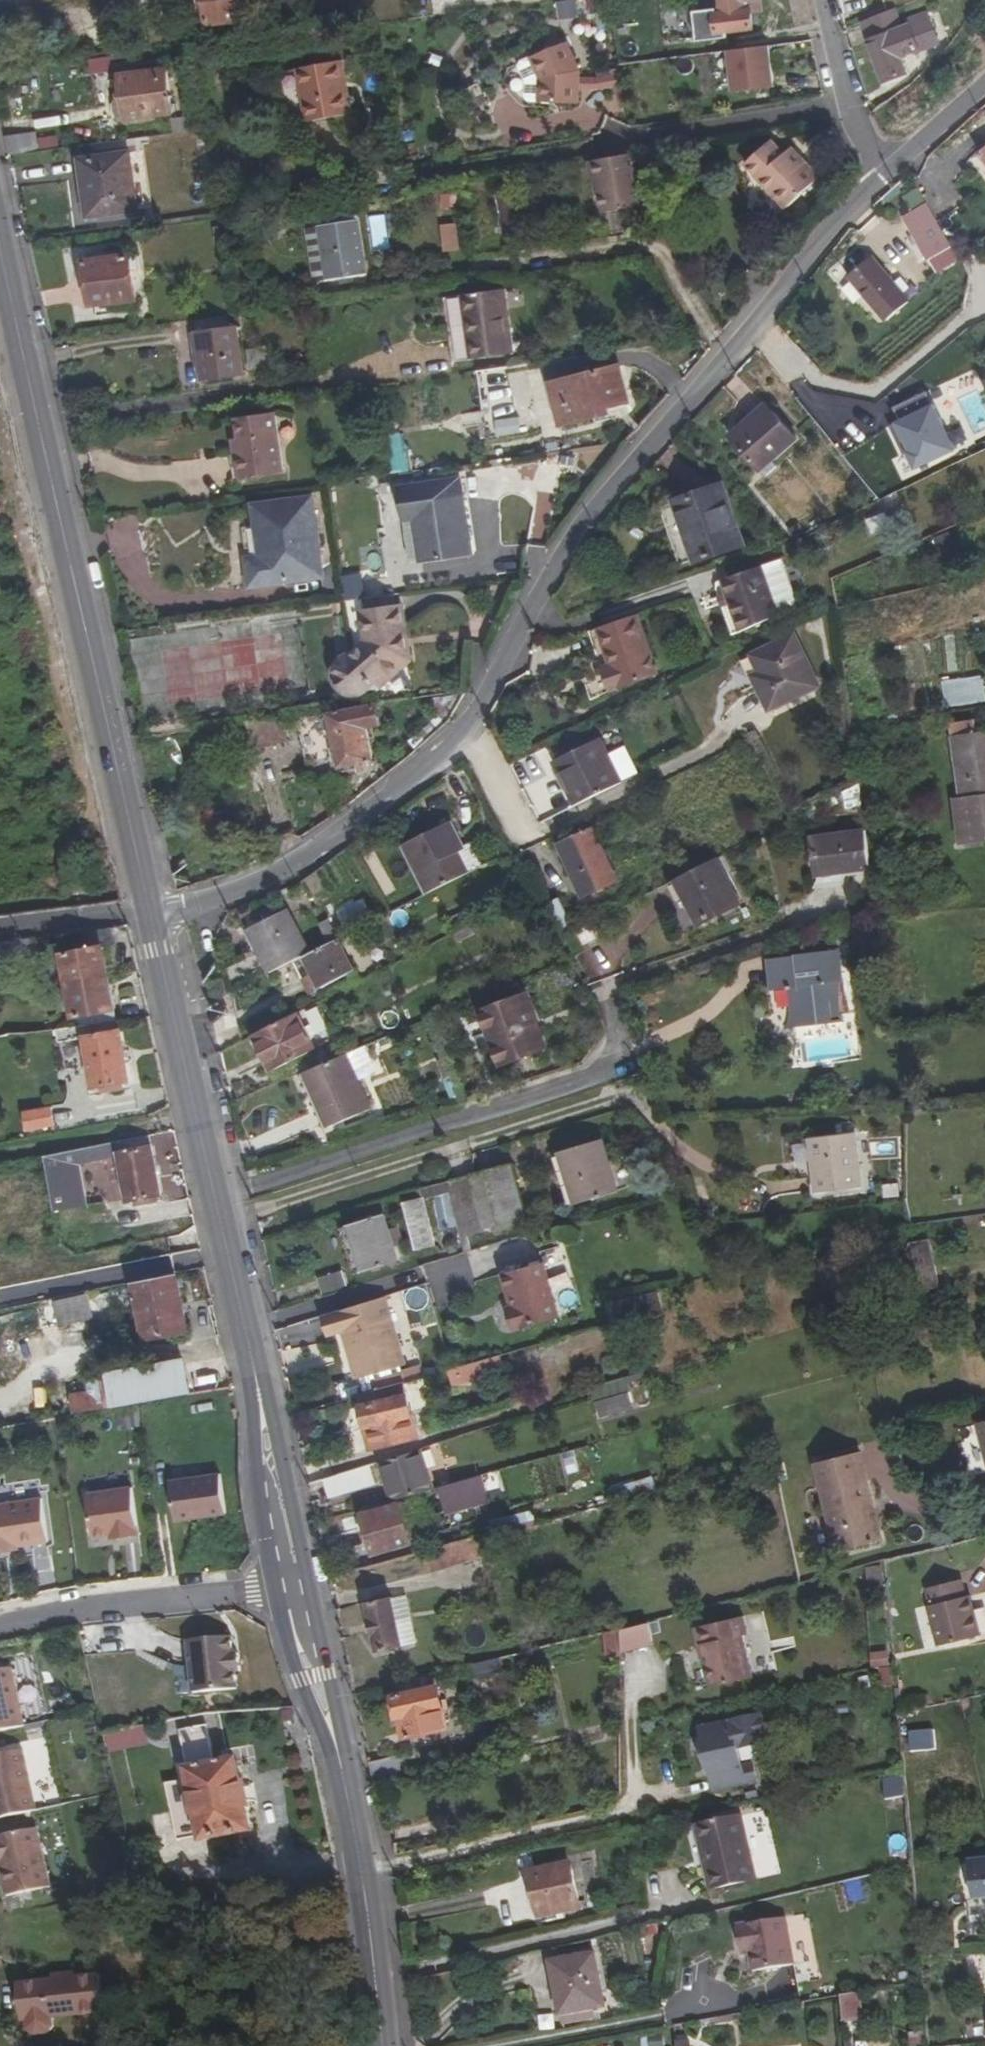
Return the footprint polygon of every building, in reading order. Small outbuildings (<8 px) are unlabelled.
[(207,25),(243,21),(240,0),(204,0),(207,25)] [(577,18),(577,0),(557,0),(557,18),(577,18)] [(752,13),(762,12),(760,0),(721,0),(722,8),(717,9),(718,14),(715,15),(717,34),(754,30),(752,13)] [(862,22),(883,83),(907,75),(901,59),(938,45),(928,18),(908,25),(902,27),(896,9),(862,22)] [(908,25),(928,18),(926,14),(907,21),(908,25)] [(512,91),(525,101),(579,104),(579,89),(580,81),(580,71),(567,42),(517,64),(509,76),(512,91)] [(730,51),(735,92),(774,87),(769,46),(730,51)] [(329,56),(310,60),(312,67),(331,63),(329,56)] [(343,90),(348,89),(343,61),(338,62),(343,90)] [(312,67),(298,69),(308,123),(352,115),(348,89),(343,90),(338,62),(331,63),(312,67)] [(126,121),(172,115),(166,69),(120,75),(126,121)] [(609,76),(612,82),(580,81),(579,89),(615,90),(621,107),(624,105),(613,74),(609,76)] [(203,114),(189,116),(189,118),(191,132),(206,130),(203,114)] [(172,121),(173,134),(191,132),(189,118),(172,121)] [(36,133),(5,137),(10,156),(38,152),(36,133)] [(771,142),(746,165),(786,209),(819,179),(791,149),(784,155),(771,142)] [(80,160),(88,218),(138,211),(129,152),(80,160)] [(633,154),(589,162),(592,180),(598,179),(604,213),(642,207),(633,154)] [(515,193),(519,224),(531,222),(527,191),(515,193)] [(519,224),(515,193),(498,195),(502,226),(519,224)] [(951,248),(926,204),(903,217),(912,234),(916,232),(931,259),(951,248)] [(226,213),(227,225),(246,222),(244,210),(226,213)] [(366,275),(357,220),(357,221),(355,211),(340,213),(342,223),(326,225),(319,226),(319,227),(327,280),(327,281),(366,275)] [(340,213),(324,215),(326,225),(342,223),(340,213)] [(384,215),(367,217),(372,253),(389,250),(384,215)] [(458,223),(441,223),(442,252),(459,251),(458,223)] [(309,229),(317,282),(327,280),(319,227),(309,229)] [(916,232),(912,234),(927,262),(931,259),(916,232)] [(124,302),(136,301),(132,270),(130,256),(129,255),(84,261),(90,307),(109,305),(124,302)] [(130,256),(132,270),(139,269),(137,255),(130,256)] [(872,258),(849,277),(887,322),(909,303),(872,258)] [(463,296),(471,360),(514,354),(505,290),(463,296)] [(237,326),(196,332),(203,382),(244,376),(237,326)] [(266,368),(263,347),(246,349),(250,370),(266,368)] [(627,403),(618,367),(600,372),(600,371),(550,384),(561,426),(610,414),(609,408),(627,403)] [(477,370),(481,407),(508,405),(504,368),(477,370)] [(955,450),(934,404),(897,422),(919,467),(955,450)] [(768,406),(731,438),(761,473),(771,463),(798,440),(768,406)] [(235,454),(239,479),(284,472),(275,413),(237,418),(240,439),(242,453),(235,454)] [(519,415),(487,418),(489,435),(521,432),(519,415)] [(242,453),(240,439),(233,440),(235,454),(242,453)] [(761,473),(766,479),(776,469),(771,463),(761,473)] [(454,480),(457,497),(463,496),(460,479),(454,480)] [(454,480),(400,488),(405,520),(414,518),(421,562),(472,554),(463,496),(457,497),(454,480)] [(661,508),(680,566),(742,544),(722,487),(661,508)] [(322,571),(312,498),(254,506),(261,557),(248,559),(252,587),(291,582),(291,575),(322,571)] [(113,564),(143,559),(135,516),(105,521),(113,564)] [(411,564),(421,562),(414,518),(405,520),(411,564)] [(779,616),(762,567),(723,580),(728,593),(719,597),(733,636),(779,616)] [(323,577),(322,571),(291,575),(291,582),(323,577)] [(342,577),(345,598),(365,594),(362,573),(342,577)] [(402,605),(401,594),(344,602),(346,613),(364,610),(402,605)] [(410,661),(402,605),(364,610),(368,643),(354,656),(346,658),(343,660),(341,662),(339,666),(338,668),(337,671),(336,673),(337,679),(339,685),(342,689),(344,691),(349,693),(351,694),(355,695),(357,695),(360,694),(362,693),(365,691),(367,690),(375,683),(380,688),(410,661)] [(637,615),(599,628),(612,665),(604,667),(613,691),(658,676),(637,615)] [(757,684),(770,711),(820,686),(795,634),(752,655),(760,673),(764,680),(757,684)] [(764,680),(760,673),(753,676),(757,684),(764,680)] [(984,702),(984,687),(984,676),(942,679),(945,706),(984,702)] [(375,705),(329,715),(299,721),(307,762),(338,755),(340,767),(373,760),(366,728),(380,725),(375,705)] [(246,721),(255,751),(288,743),(282,716),(246,721)] [(961,798),(955,799),(961,845),(984,842),(984,733),(977,734),(975,721),(951,724),(961,798)] [(601,740),(555,764),(576,807),(622,783),(601,740)] [(451,822),(404,845),(428,894),(469,873),(459,853),(465,850),(451,822)] [(559,845),(583,897),(617,882),(593,829),(559,845)] [(813,838),(817,876),(872,869),(866,831),(813,838)] [(739,904),(716,859),(678,879),(691,903),(688,904),(699,925),(739,904)] [(366,899),(337,907),(343,926),(371,918),(366,899)] [(560,934),(572,929),(559,899),(547,905),(560,934)] [(248,930),(271,974),(310,954),(287,910),(248,930)] [(453,933),(458,943),(475,935),(470,924),(453,933)] [(88,932),(59,936),(68,985),(109,978),(103,945),(91,948),(88,932)] [(0,943),(2,960),(38,956),(36,939),(0,943)] [(304,958),(320,989),(355,972),(338,941),(304,958)] [(842,981),(839,951),(769,960),(772,989),(790,987),(794,1028),(831,1023),(829,1001),(838,999),(836,982),(842,981)] [(115,1010),(109,978),(68,985),(74,1018),(77,1018),(114,1010),(115,1010)] [(221,980),(207,983),(212,1005),(225,998),(221,980)] [(500,1066),(546,1048),(526,995),(480,1012),(500,1066)] [(831,1023),(840,1022),(838,999),(829,1001),(831,1023)] [(77,1018),(78,1027),(83,1026),(117,1022),(114,1010),(77,1018)] [(304,1029),(296,1014),(254,1036),(272,1072),(315,1050),(309,1039),(304,1029)] [(309,1039),(316,1035),(310,1025),(304,1029),(309,1039)] [(78,1027),(56,1030),(59,1043),(85,1039),(85,1038),(83,1026),(78,1027)] [(85,1039),(93,1087),(129,1081),(121,1032),(85,1038),(85,1039)] [(355,1072),(373,1064),(366,1046),(347,1054),(355,1072)] [(347,1054),(308,1071),(322,1103),(317,1104),(328,1129),(371,1110),(355,1072),(347,1054)] [(438,1062),(445,1080),(452,1077),(445,1060),(438,1062)] [(300,1075),(324,1130),(328,1129),(317,1104),(322,1103),(308,1071),(300,1075)] [(27,1131),(54,1126),(50,1108),(24,1113),(27,1131)] [(810,1139),(817,1194),(861,1188),(854,1134),(810,1139)] [(127,1202),(161,1196),(151,1136),(117,1142),(120,1153),(118,1153),(127,1202)] [(560,1152),(576,1205),(618,1192),(602,1140),(560,1152)] [(110,1159),(108,1144),(44,1157),(54,1210),(84,1205),(78,1165),(110,1159)] [(471,1176),(453,1181),(467,1237),(485,1232),(485,1230),(479,1206),(493,1202),(499,1226),(526,1219),(512,1165),(471,1175),(471,1176)] [(465,1254),(471,1252),(467,1237),(453,1181),(420,1190),(422,1198),(423,1200),(449,1195),(465,1254)] [(449,1196),(435,1199),(441,1229),(455,1226),(449,1196)] [(422,1198),(404,1203),(416,1248),(434,1244),(423,1200),(422,1198)] [(485,1230),(499,1226),(493,1202),(479,1206),(485,1230)] [(394,1246),(404,1243),(399,1228),(389,1231),(384,1215),(341,1228),(355,1274),(399,1261),(394,1246)] [(910,1296),(941,1290),(930,1239),(910,1242),(903,1261),(910,1296)] [(425,1264),(433,1296),(472,1286),(465,1255),(425,1264)] [(543,1263),(502,1275),(509,1299),(511,1298),(513,1307),(506,1309),(512,1332),(558,1319),(543,1263)] [(342,1270),(314,1279),(318,1293),(347,1284),(342,1270)] [(133,1283),(145,1341),(190,1332),(178,1274),(133,1283)] [(93,1320),(88,1296),(55,1303),(60,1326),(93,1320)] [(356,1380),(404,1366),(390,1318),(384,1297),(327,1315),(332,1335),(343,1331),(356,1380)] [(465,1384),(466,1385),(505,1373),(500,1356),(461,1367),(465,1384)] [(88,1392),(70,1395),(74,1415),(190,1394),(185,1362),(87,1381),(88,1392)] [(448,1371),(453,1388),(465,1384),(461,1367),(448,1371)] [(405,1383),(402,1373),(372,1382),(375,1392),(405,1383)] [(375,1392),(359,1396),(367,1431),(366,1431),(370,1449),(417,1438),(405,1383),(375,1392)] [(628,1411),(633,1410),(628,1394),(624,1395),(628,1411)] [(611,1416),(628,1411),(624,1395),(606,1400),(611,1416)] [(595,1403),(600,1419),(611,1416),(606,1400),(595,1403)] [(891,1445),(898,1473),(905,1471),(898,1443),(891,1445)] [(380,1462),(386,1480),(389,1480),(395,1501),(432,1491),(419,1450),(380,1462)] [(866,1481),(859,1453),(850,1455),(857,1483),(866,1481)] [(815,1463),(837,1552),(872,1543),(862,1505),(872,1503),(866,1481),(857,1483),(850,1455),(815,1463)] [(324,1480),(329,1499),(375,1485),(369,1466),(324,1480)] [(219,1474),(170,1481),(175,1521),(224,1514),(219,1474)] [(440,1488),(444,1502),(483,1491),(479,1477),(440,1488)] [(15,1482),(16,1496),(36,1495),(35,1480),(15,1482)] [(132,1487),(87,1494),(93,1537),(111,1534),(111,1537),(122,1535),(122,1538),(139,1535),(132,1487)] [(7,1548),(18,1546),(47,1542),(41,1499),(0,1505),(0,1553),(8,1552),(7,1548)] [(400,1504),(409,1541),(418,1539),(408,1502),(400,1504)] [(881,1541),(872,1503),(862,1505),(872,1543),(881,1541)] [(363,1514),(374,1555),(410,1545),(409,1541),(400,1504),(363,1514)] [(476,1538),(423,1551),(429,1576),(482,1559),(476,1538)] [(962,1580),(926,1589),(930,1606),(928,1607),(938,1647),(981,1636),(974,1609),(969,1610),(966,1597),(962,1580)] [(971,1596),(966,1597),(969,1610),(974,1609),(971,1596)] [(367,1604),(377,1651),(402,1646),(392,1598),(367,1604)] [(743,1619),(694,1630),(698,1648),(702,1647),(705,1661),(711,1689),(752,1679),(743,1638),(747,1637),(743,1619)] [(648,1624),(622,1630),(622,1653),(654,1645),(648,1624)] [(605,1654),(621,1654),(620,1631),(604,1631),(605,1654)] [(231,1637),(188,1642),(194,1694),(237,1689),(235,1672),(233,1654),(231,1637)] [(871,1652),(872,1669),(890,1667),(889,1650),(871,1652)] [(469,1681),(504,1672),(500,1658),(466,1667),(469,1681)] [(0,1670),(0,1731),(25,1726),(11,1668),(0,1670)] [(447,1728),(435,1674),(395,1684),(398,1696),(393,1697),(398,1718),(400,1717),(404,1738),(447,1728)] [(711,1774),(712,1775),(716,1792),(757,1782),(753,1765),(742,1768),(737,1745),(767,1738),(762,1716),(701,1731),(702,1739),(703,1741),(703,1743),(703,1745),(703,1746),(703,1748),(704,1754),(704,1756),(704,1757),(704,1758),(704,1759),(704,1760),(705,1761),(705,1762),(705,1764),(705,1765),(706,1765),(706,1766),(706,1767),(706,1768),(707,1768),(707,1769),(708,1771),(709,1772),(710,1773),(711,1774)] [(215,1764),(207,1725),(180,1731),(188,1769),(186,1770),(192,1798),(189,1798),(193,1816),(196,1815),(202,1843),(254,1832),(248,1808),(251,1808),(246,1782),(243,1783),(238,1759),(215,1764)] [(112,1755),(147,1744),(141,1726),(106,1736),(112,1755)] [(929,1758),(926,1734),(904,1736),(907,1760),(929,1758)] [(0,1754),(0,1818),(36,1810),(22,1749),(0,1754)] [(883,1780),(885,1800),(907,1795),(905,1776),(883,1780)] [(708,1857),(716,1889),(756,1879),(741,1816),(696,1826),(703,1859),(708,1857)] [(0,1837),(0,1860),(2,1867),(8,1896),(51,1887),(38,1828),(0,1837)] [(716,1889),(708,1857),(703,1859),(711,1890),(716,1889)] [(970,1861),(975,1900),(984,1899),(984,1859),(970,1861)] [(530,1874),(540,1918),(580,1909),(570,1864),(530,1874)] [(750,1955),(753,1973),(794,1966),(786,1918),(736,1926),(740,1949),(748,1947),(750,1955)] [(740,1949),(741,1956),(750,1955),(748,1947),(740,1949)] [(605,2007),(595,1954),(550,1962),(560,2016),(561,2016),(595,2009),(605,2007)] [(53,1974),(53,1980),(75,1977),(75,1971),(53,1974)] [(27,2021),(28,2030),(36,2034),(46,2032),(53,2027),(52,2018),(104,2012),(99,1975),(75,1977),(53,1980),(18,1984),(22,2022),(27,2021)] [(843,2024),(861,2022),(859,1992),(841,1996),(843,2024)] [(561,2016),(563,2025),(597,2019),(595,2009),(561,2016)] [(911,2045),(924,2045),(923,2033),(910,2034),(911,2045)] [(649,2038),(650,2045),(663,2045),(662,2036),(649,2038)]
